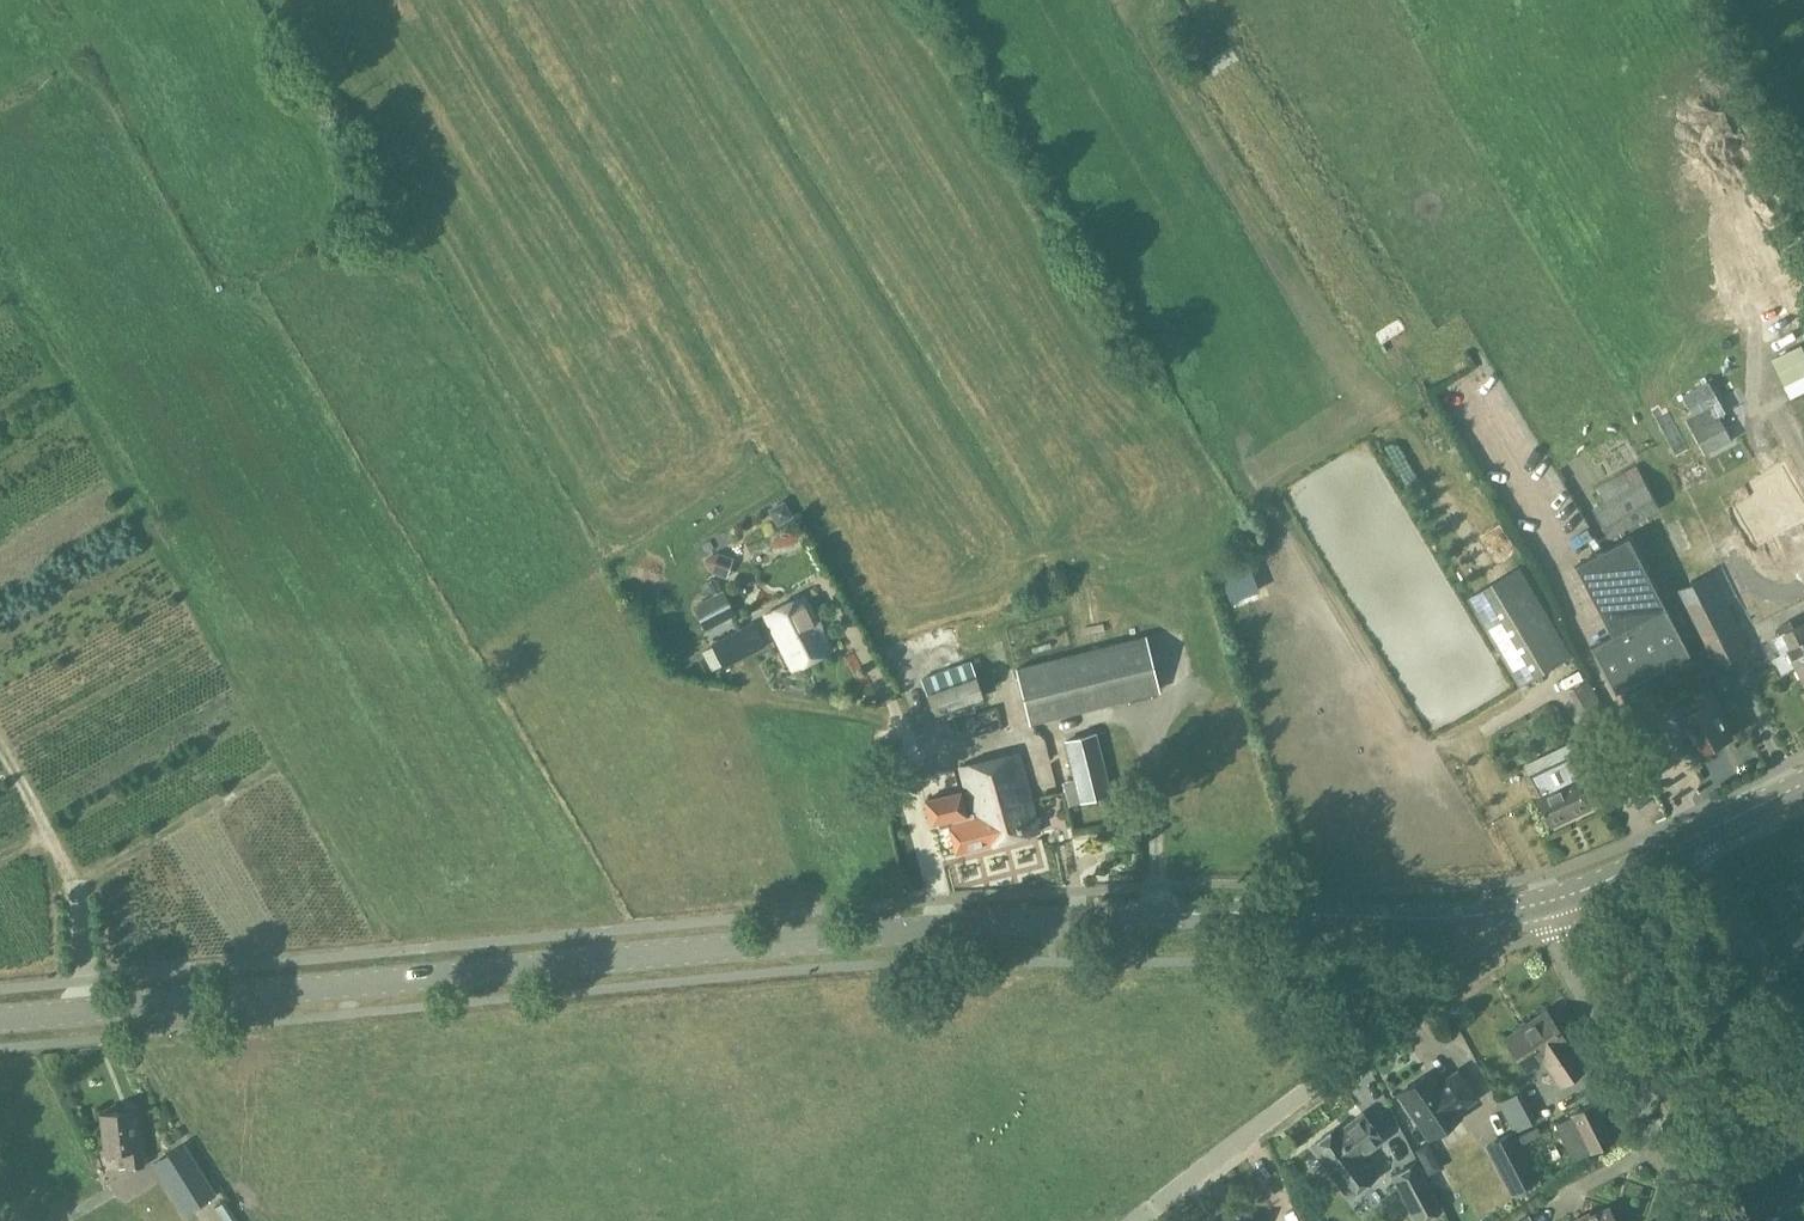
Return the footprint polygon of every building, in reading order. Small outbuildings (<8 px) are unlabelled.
[(1789,399),(1803,391),(1803,376),(1783,386),(1789,399)] [(1709,382),(1683,396),(1693,414),(1686,418),(1707,455),(1733,441),(1720,417),(1726,413),(1709,382)] [(1451,471),(1445,456),(1431,461),(1437,477),(1451,471)] [(1760,538),(1803,517),(1803,491),(1791,465),(1760,480),(1766,493),(1743,504),(1760,538)] [(1612,539),(1662,510),(1637,466),(1599,487),(1607,502),(1595,509),(1612,539)] [(774,555),(801,544),(793,526),(766,538),(774,555)] [(1579,559),(1597,545),(1586,532),(1568,546),(1579,559)] [(1580,566),(1617,638),(1598,648),(1621,691),(1622,691),(1628,702),(1639,706),(1657,696),(1660,684),(1655,673),(1693,653),(1688,643),(1698,638),(1679,603),(1669,608),(1632,539),(1580,566)] [(1751,619),(1802,595),(1786,562),(1775,567),(1763,542),(1723,561),(1751,619)] [(713,574),(720,576),(726,555),(720,553),(706,560),(713,574)] [(1710,654),(1744,637),(1713,575),(1679,591),(1710,654)] [(1572,656),(1530,585),(1481,615),(1523,685),(1572,656)] [(706,632),(737,617),(725,592),(694,608),(706,632)] [(794,670),(832,650),(805,596),(766,615),(794,670)] [(1800,666),(1803,675),(1803,624),(1796,628),(1792,621),(1776,629),(1780,636),(1774,639),(1782,655),(1776,659),(1783,674),(1800,666)] [(754,625),(713,645),(715,647),(705,652),(714,671),(724,666),(725,668),(765,648),(754,625)] [(1145,637),(1017,668),(1031,726),(1159,694),(1145,637)] [(1744,637),(1710,654),(1717,668),(1751,651),(1744,637)] [(984,656),(922,679),(935,715),(998,692),(984,656)] [(1707,687),(1720,679),(1711,665),(1698,673),(1707,687)] [(1577,689),(1584,702),(1597,695),(1590,682),(1577,689)] [(1682,722),(1687,719),(1705,753),(1733,738),(1726,726),(1732,723),(1713,687),(1699,695),(1697,691),(1672,704),(1682,722)] [(1604,707),(1591,715),(1598,727),(1611,719),(1604,707)] [(1113,796),(1097,734),(1064,743),(1077,789),(1064,792),(1070,816),(1083,812),(1081,804),(1113,796)] [(1040,833),(1034,801),(1021,753),(960,769),(972,814),(967,815),(955,769),(920,778),(932,828),(950,824),(957,854),(1040,833)] [(1530,775),(1540,798),(1554,826),(1593,808),(1580,782),(1586,779),(1575,754),(1530,775)] [(1803,950),(1803,882),(1783,893),(1797,920),(1790,924),(1803,950)] [(1332,1006),(1341,1001),(1336,994),(1327,999),(1332,1006)] [(1569,1043),(1547,1010),(1505,1039),(1527,1071),(1543,1060),(1560,1086),(1586,1069),(1569,1043)] [(1439,1087),(1430,1073),(1400,1094),(1431,1138),(1461,1118),(1457,1112),(1476,1099),(1458,1073),(1439,1087)] [(1597,1104),(1574,1120),(1593,1159),(1617,1143),(1597,1104)] [(142,1126),(136,1127),(134,1110),(102,1115),(107,1153),(124,1151),(125,1155),(118,1156),(120,1170),(146,1167),(142,1126)] [(1320,1158),(1312,1164),(1324,1181),(1332,1175),(1348,1197),(1375,1178),(1359,1157),(1383,1140),(1364,1115),(1341,1132),(1338,1128),(1312,1147),(1320,1158)] [(1524,1143),(1540,1135),(1535,1125),(1519,1134),(1524,1143)] [(1513,1134),(1490,1147),(1515,1193),(1538,1180),(1513,1134)] [(215,1195),(183,1144),(161,1158),(193,1209),(215,1195)] [(1418,1162),(1393,1175),(1416,1220),(1423,1220),(1443,1211),(1418,1162)] [(203,1220),(232,1220),(220,1200),(198,1212),(203,1220)] [(1609,1208),(1591,1216),(1590,1214),(1574,1220),(1616,1220),(1609,1208)]
